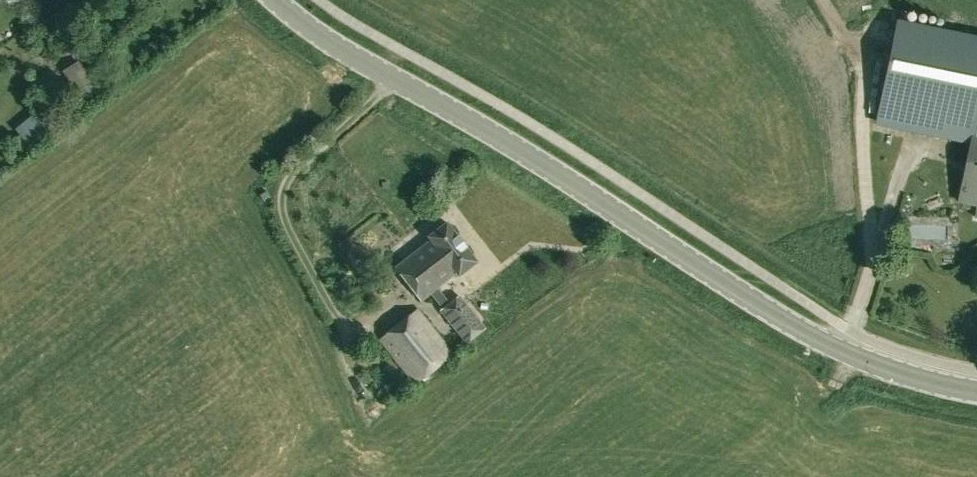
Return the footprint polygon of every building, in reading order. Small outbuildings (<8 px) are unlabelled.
[(18,25),(10,17),(0,26),(0,42),(18,25)] [(899,22),(883,104),(879,122),(897,125),(974,141),(962,201),(976,204),(976,38),(899,22)] [(98,90),(80,60),(64,70),(82,100),(98,90)] [(17,120),(24,132),(43,120),(36,108),(17,120)] [(11,143),(21,154),(30,146),(20,135),(11,143)] [(478,261),(448,222),(430,236),(431,238),(394,266),(421,301),(458,273),(460,275),(478,261)] [(466,344),(487,328),(460,295),(441,311),(466,344)] [(379,339),(416,383),(454,352),(418,309),(379,339)]
